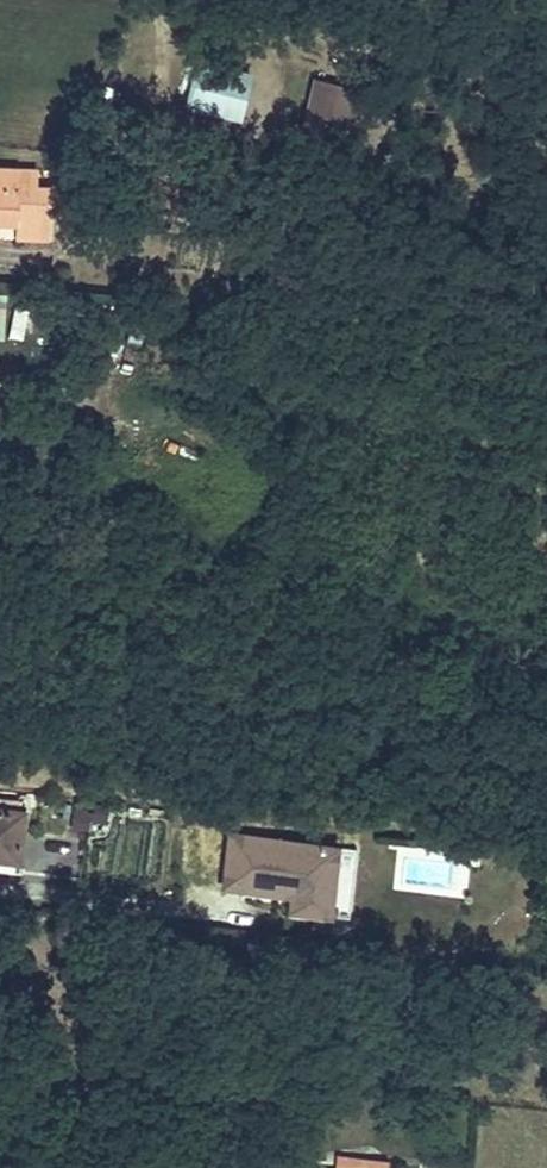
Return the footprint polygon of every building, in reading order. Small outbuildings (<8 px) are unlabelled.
[(187,54),(178,108),(244,120),(254,66),(187,54)] [(313,76),(304,128),(350,135),(359,84),(313,76)] [(21,212),(25,161),(0,160),(0,211),(21,212)] [(13,856),(18,808),(0,806),(0,854),(13,856)] [(73,808),(72,829),(91,831),(93,809),(73,808)] [(227,833),(222,884),(324,897),(331,845),(227,833)] [(361,1167),(389,1167),(390,1159),(362,1157),(361,1167)]
